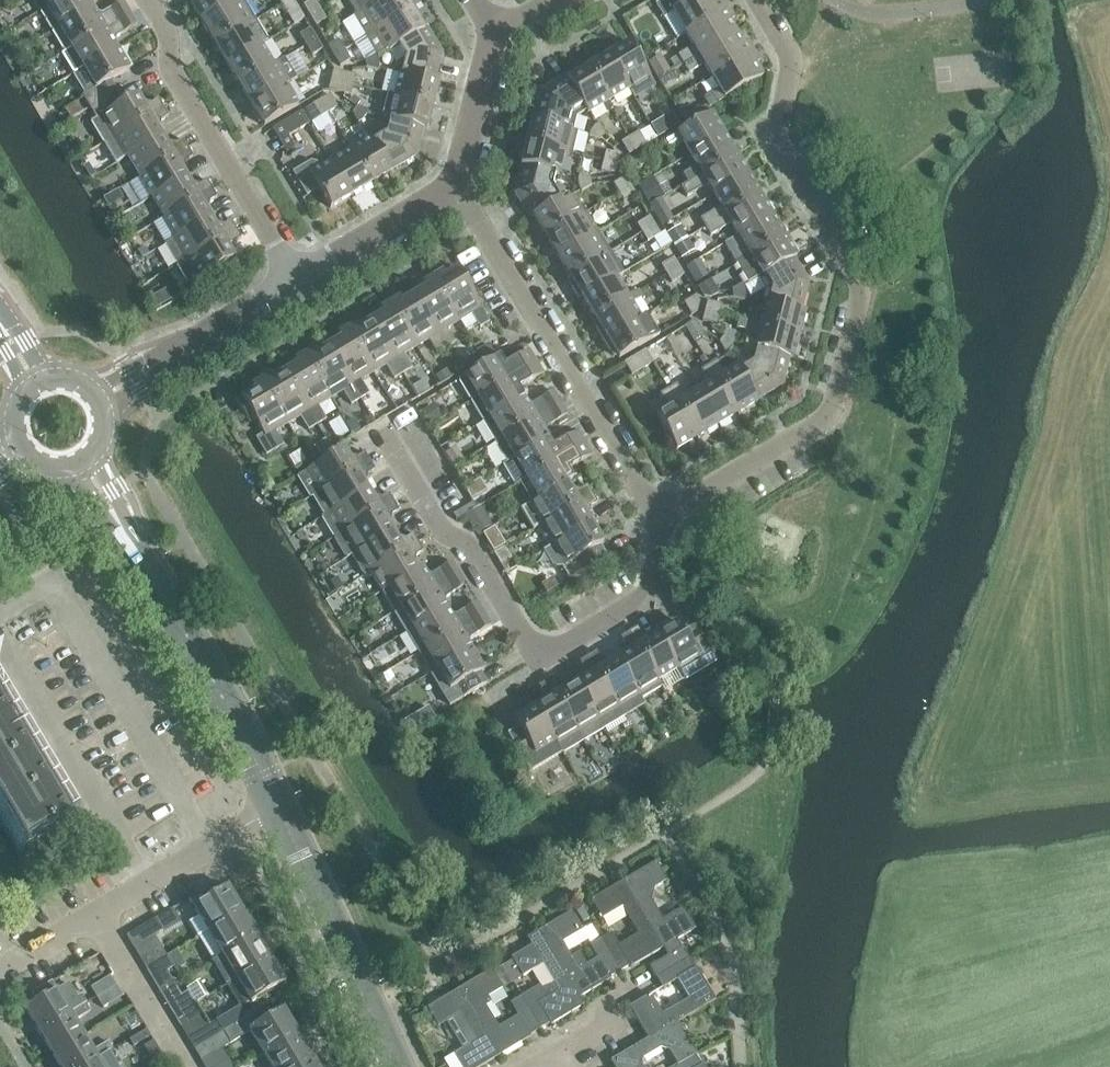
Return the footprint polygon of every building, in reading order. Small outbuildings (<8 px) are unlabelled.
[(59,0),(33,0),(40,12),(47,8),(46,7),(59,0)] [(46,7),(47,8),(40,12),(51,31),(58,27),(59,28),(92,8),(88,0),(59,0),(46,7)] [(243,0),(196,0),(190,3),(202,24),(243,0)] [(248,24),(249,25),(256,21),(243,0),(202,24),(215,45),(248,24)] [(303,19),(292,0),(289,0),(281,5),(293,25),(303,19)] [(319,10),(313,0),(312,0),(303,6),(309,16),(319,10)] [(364,10),(382,0),(348,0),(357,15),(364,10)] [(377,31),(410,10),(404,0),(382,0),(364,10),(357,15),(353,17),(365,37),(377,31)] [(685,35),(685,34),(727,9),(722,0),(720,0),(717,2),(716,0),(662,0),(655,4),(676,40),(685,35)] [(71,48),(129,13),(122,1),(101,14),(101,16),(97,15),(95,12),(92,8),(59,28),(58,27),(51,31),(64,53),(71,48)] [(685,34),(685,35),(692,47),(677,56),(683,65),(736,33),(729,21),(733,19),(727,9),(685,34)] [(315,26),(325,20),(319,10),(309,16),(315,26)] [(389,51),(397,47),(397,46),(423,31),(422,30),(410,10),(377,31),(365,37),(376,54),(375,55),(376,57),(388,50),(389,51)] [(136,25),(129,13),(71,48),(64,53),(61,54),(73,74),(117,48),(112,41),(113,37),(115,38),(136,25)] [(227,65),(261,45),(267,41),(256,21),(249,25),(248,24),(215,45),(227,65)] [(397,46),(397,47),(404,59),(401,73),(434,82),(434,81),(441,53),(426,28),(422,30),(423,31),(397,46)] [(305,45),(315,39),(309,29),(299,35),(305,45)] [(703,65),(710,77),(753,52),(747,42),(743,44),(736,33),(683,65),(688,74),(703,65)] [(311,56),(321,50),(315,39),(305,45),(311,56)] [(227,65),(239,85),(273,65),(261,45),(267,41),(261,45),(227,65)] [(333,57),(343,51),(337,41),(327,47),(333,57)] [(654,86),(629,43),(608,56),(628,89),(634,99),(654,86)] [(109,81),(129,69),(117,48),(73,74),(85,94),(82,96),(89,108),(116,92),(109,81)] [(339,67),(349,61),(343,51),(333,57),(339,67)] [(703,98),(709,108),(762,76),(755,64),(759,62),(753,52),(710,77),(718,90),(703,98)] [(377,71),(378,67),(377,59),(376,57),(375,55),(365,61),(366,68),(377,71)] [(665,55),(651,60),(657,76),(671,71),(665,55)] [(608,102),(628,89),(608,56),(587,68),(608,102)] [(284,58),(273,65),(239,85),(251,106),(285,85),(296,78),(284,58)] [(587,68),(568,79),(567,80),(583,106),(582,106),(585,111),(587,114),(601,105),(606,113),(612,109),(608,102),(587,68)] [(352,85),(355,76),(333,70),(330,80),(352,85)] [(401,73),(400,72),(394,96),(432,106),(438,82),(434,81),(434,82),(401,73)] [(568,79),(566,76),(540,91),(533,119),(566,128),(566,127),(570,113),(578,115),(585,111),(582,106),(583,106),(567,80),(568,79)] [(350,95),(352,85),(330,80),(328,89),(350,95)] [(297,106),(285,85),(251,106),(264,126),(297,106)] [(123,103),(116,92),(89,108),(96,121),(92,123),(104,143),(115,136),(163,108),(158,99),(149,105),(141,103),(136,95),(123,103)] [(328,112),(335,108),(328,96),(321,100),(328,112)] [(356,107),(360,101),(354,96),(349,101),(356,107)] [(388,119),(389,120),(389,119),(422,127),(422,128),(426,129),(432,106),(394,96),(388,119)] [(321,116),(328,112),(321,100),(314,104),(321,116)] [(358,123),(361,121),(366,114),(367,110),(356,107),(352,113),(358,123)] [(116,163),(127,157),(161,136),(157,129),(159,122),(168,116),(163,108),(115,136),(104,143),(116,163)] [(685,127),(700,118),(695,109),(680,118),(685,127)] [(287,136),(308,124),(300,112),(280,124),(287,136)] [(670,113),(650,125),(657,137),(677,125),(670,113)] [(723,134),(711,113),(663,142),(668,151),(682,143),(689,154),(723,134)] [(532,118),(526,142),(564,152),(572,154),(577,132),(569,130),(570,128),(566,127),(566,128),(533,119),(532,118)] [(386,134),(373,141),(390,170),(391,170),(415,156),(422,128),(422,127),(389,119),(389,120),(386,134)] [(599,140),(604,134),(598,124),(594,126),(589,133),(588,137),(599,140)] [(629,137),(637,150),(645,145),(637,132),(629,137)] [(682,174),(687,183),(735,154),(723,134),(689,154),(696,166),(682,174)] [(173,145),(165,144),(161,136),(127,157),(139,177),(187,148),(182,140),(173,145)] [(629,137),(620,142),(628,155),(637,150),(629,137)] [(390,170),(373,141),(372,138),(351,150),(371,184),(392,171),(391,170),(390,170)] [(564,152),(526,142),(520,165),(521,166),(522,165),(555,174),(558,175),(562,159),(570,161),(572,154),(564,152)] [(151,197),(185,177),(181,170),(183,162),(192,157),(187,148),(139,177),(151,197)] [(351,150),(330,162),(351,196),(371,184),(351,150)] [(616,165),(619,155),(605,152),(603,161),(616,165)] [(747,175),(735,154),(687,183),(680,187),(686,197),(707,184),(714,195),(747,175)] [(630,173),(645,164),(639,156),(624,165),(630,173)] [(614,175),(616,165),(603,161),(600,171),(614,175)] [(330,208),(351,196),(330,162),(319,169),(316,164),(311,162),(293,173),(307,196),(318,189),(330,208)] [(533,217),(533,216),(559,201),(558,200),(551,188),(555,174),(522,165),(521,166),(515,193),(530,219),(533,217)] [(711,224),(760,195),(747,175),(714,195),(721,207),(700,219),(705,228),(711,224)] [(581,192),(591,186),(590,179),(578,176),(577,180),(579,188),(581,192)] [(197,186),(190,184),(185,177),(151,197),(164,218),(211,189),(206,180),(197,186)] [(621,191),(630,186),(624,177),(616,182),(621,191)] [(637,186),(649,206),(661,199),(649,179),(637,186)] [(626,199),(634,194),(630,186),(621,191),(626,199)] [(211,189),(164,218),(176,238),(210,218),(205,210),(207,203),(217,198),(211,189)] [(545,236),(579,216),(578,216),(585,212),(582,206),(575,210),(566,195),(558,200),(559,201),(533,216),(533,217),(545,236)] [(731,224),(738,236),(772,215),(760,195),(711,224),(705,228),(710,236),(731,224)] [(557,257),(591,237),(598,233),(585,212),(578,216),(579,216),(545,236),(557,257)] [(784,236),(772,215),(738,236),(724,244),(731,256),(736,264),(784,236)] [(221,227),(214,225),(210,218),(176,238),(166,244),(168,246),(166,247),(175,262),(177,261),(178,264),(188,258),(236,230),(231,221),(221,227)] [(642,233),(654,226),(649,218),(637,225),(642,233)] [(654,226),(642,233),(647,242),(659,235),(654,226)] [(667,234),(673,244),(682,239),(676,228),(667,233),(667,234)] [(189,282),(191,285),(234,259),(230,251),(232,244),(241,238),(236,230),(188,258),(178,264),(180,266),(179,270),(186,281),(189,282)] [(598,233),(591,237),(557,257),(569,277),(567,278),(569,277),(603,257),(610,253),(598,233)] [(796,256),(784,236),(736,264),(748,285),(763,276),(763,275),(792,258),(793,259),(796,256)] [(675,246),(681,257),(690,252),(684,241),(675,246)] [(582,297),(615,277),(623,272),(611,252),(610,253),(603,257),(569,277),(567,278),(568,279),(570,278),(575,286),(571,288),(578,300),(581,297),(582,297)] [(763,275),(763,276),(770,289),(767,302),(767,303),(800,311),(800,310),(807,283),(793,259),(792,258),(763,275)] [(665,275),(678,267),(673,259),(660,266),(665,275)] [(686,267),(696,283),(707,276),(698,260),(686,267)] [(670,283),(683,276),(678,267),(665,275),(670,283)] [(442,272),(432,278),(458,320),(470,313),(479,328),(489,322),(457,269),(445,276),(442,272)] [(592,319),(594,318),(627,297),(615,277),(582,297),(593,317),(591,318),(592,319)] [(445,328),(458,320),(432,278),(422,284),(425,288),(413,295),(445,348),(454,343),(445,328)] [(698,286),(704,297),(709,298),(718,293),(709,279),(698,286)] [(743,301),(745,296),(744,288),(741,284),(731,290),(732,298),(743,301)] [(641,298),(637,292),(627,297),(594,318),(592,319),(592,320),(594,318),(599,326),(595,329),(602,340),(606,338),(640,318),(631,304),(641,298)] [(399,298),(389,303),(415,346),(427,338),(436,354),(445,348),(413,295),(402,302),(399,298)] [(690,316),(697,312),(699,303),(695,296),(683,304),(690,316)] [(718,314),(720,305),(706,302),(704,311),(718,314)] [(800,311),(767,303),(767,302),(766,302),(760,325),(798,335),(804,311),(800,310),(800,311)] [(382,313),(371,320),(402,374),(411,368),(402,353),(415,346),(389,303),(380,309),(382,313)] [(715,324),(718,314),(704,311),(702,321),(715,324)] [(646,314),(640,318),(606,338),(602,340),(609,352),(613,350),(618,359),(652,339),(659,335),(646,314)] [(356,323),(347,329),(372,372),(384,364),(393,379),(402,374),(371,320),(359,327),(356,323)] [(694,341),(705,335),(695,320),(685,326),(694,341)] [(754,349),(755,349),(755,348),(789,357),(788,357),(793,359),(798,335),(760,325),(738,320),(736,328),(745,330),(751,335),(757,337),(754,349)] [(328,346),(360,399),(369,394),(360,379),(372,372),(347,329),(337,335),(339,339),(328,346)] [(724,353),(728,350),(733,343),(734,339),(723,337),(718,343),(724,353)] [(314,349),(304,355),(329,397),(342,390),(351,405),(360,399),(328,346),(316,353),(314,349)] [(755,348),(755,349),(752,363),(740,370),(739,370),(757,400),(757,399),(782,385),(788,357),(789,357),(755,348)] [(499,356),(458,381),(470,401),(477,397),(535,362),(528,351),(508,363),(507,365),(503,364),(499,356)] [(631,375),(652,363),(645,351),(624,363),(631,375)] [(317,404),(329,397),(304,355),(294,360),(296,365),(285,372),(317,425),(326,420),(317,404)] [(717,360),(708,365),(737,413),(758,401),(757,399),(757,400),(739,370),(740,370),(738,367),(726,374),(717,360)] [(477,397),(470,401),(483,422),(490,418),(489,418),(523,398),(519,390),(520,386),(522,387),(542,374),(535,362),(477,397)] [(696,391),(717,425),(737,413),(708,365),(700,370),(708,384),(696,391)] [(271,374),(261,380),(286,423),(299,415),(308,430),(317,425),(285,372),(273,379),(271,374)] [(274,430),(286,423),(261,380),(251,386),(254,390),(236,401),(249,423),(254,419),(263,434),(256,438),(266,455),(283,445),(274,430)] [(676,384),(668,389),(696,437),(717,425),(696,391),(685,398),(676,384)] [(668,409),(655,416),(676,450),(696,437),(668,389),(659,394),(668,409)] [(494,443),(501,438),(560,403),(553,391),(532,404),(531,406),(527,405),(523,398),(489,418),(490,418),(483,422),(482,423),(494,443)] [(501,438),(494,443),(506,463),(514,458),(547,438),(543,431),(544,427),(546,427),(567,415),(560,403),(501,438)] [(514,485),(519,482),(525,478),(526,479),(584,444),(577,432),(556,444),(556,446),(552,445),(547,438),(514,458),(506,463),(502,465),(514,485)] [(319,455),(330,449),(325,439),(314,446),(319,455)] [(565,482),(566,483),(572,479),(567,471),(568,467),(570,468),(591,455),(584,444),(526,479),(525,478),(519,482),(531,504),(532,503),(565,482)] [(343,449),(334,454),(302,473),(303,475),(302,484),(306,490),(309,491),(311,495),(310,496),(310,497),(369,462),(364,453),(355,459),(347,457),(343,449)] [(322,517),(367,490),(363,483),(365,476),(374,470),(369,462),(310,497),(310,498),(315,495),(318,499),(317,502),(321,509),(324,510),(327,514),(322,517)] [(532,530),(537,527),(591,494),(586,486),(576,492),(576,494),(572,493),(566,483),(565,482),(532,503),(531,504),(521,510),(532,530)] [(334,538),(393,502),(388,494),(379,499),(372,498),(367,490),(322,517),(322,518),(324,517),(326,520),(326,524),(330,531),(333,532),(336,536),(334,537),(334,538)] [(543,550),(555,543),(556,543),(590,523),(584,513),(584,509),(587,509),(597,503),(591,494),(537,527),(548,546),(543,550)] [(351,555),(357,551),(358,551),(391,531),(387,524),(389,517),(398,511),(393,502),(334,538),(335,538),(336,537),(339,541),(338,544),(342,551),(345,552),(348,556),(346,557),(346,558),(351,555)] [(481,533),(493,523),(482,509),(470,518),(481,533)] [(555,543),(543,550),(551,564),(556,567),(560,567),(560,566),(568,579),(606,557),(599,546),(602,544),(590,523),(556,543),(555,543)] [(391,531),(358,551),(357,551),(351,555),(346,558),(347,558),(351,555),(363,576),(370,572),(418,543),(413,534),(403,540),(396,539),(391,531)] [(500,538),(488,545),(492,553),(504,547),(500,538)] [(370,572),(382,591),(382,592),(416,572),(415,571),(411,565),(414,557),(423,552),(418,543),(370,572)] [(381,592),(394,613),(459,574),(452,562),(431,574),(425,573),(422,567),(415,571),(416,572),(382,592),(382,591),(381,592)] [(406,633),(446,609),(443,604),(445,598),(466,585),(459,574),(394,613),(406,633)] [(406,633),(418,654),(425,650),(425,649),(483,614),(476,602),(455,615),(455,617),(451,617),(446,609),(406,633)] [(430,673),(437,669),(471,649),(465,641),(467,637),(469,638),(490,626),(483,614),(425,649),(425,650),(418,654),(430,673)] [(683,680),(716,660),(698,631),(687,637),(677,622),(657,635),(683,680)] [(657,681),(657,680),(676,669),(683,680),(657,635),(649,639),(642,637),(637,628),(628,633),(657,681)] [(623,655),(616,659),(636,693),(640,700),(643,704),(641,699),(661,687),(657,680),(657,681),(628,633),(620,638),(625,647),(623,655)] [(483,670),(471,649),(437,669),(449,689),(442,693),(449,705),(486,684),(479,672),(483,670)] [(596,652),(587,657),(623,716),(622,714),(626,711),(629,712),(636,708),(637,705),(641,702),(642,704),(643,704),(640,700),(636,693),(616,659),(609,663),(602,661),(596,652)] [(583,679),(575,683),(602,728),(603,728),(601,726),(606,723),(609,724),(616,720),(617,717),(621,714),(622,716),(623,716),(587,657),(579,662),(584,672),(583,679)] [(561,686),(555,676),(547,682),(582,740),(581,738),(585,736),(589,736),(596,732),(596,729),(600,727),(602,729),(602,728),(575,683),(568,688),(561,686)] [(542,703),(535,708),(562,752),(561,750),(565,748),(568,748),(575,744),(576,741),(580,739),(581,741),(582,740),(547,682),(538,687),(544,696),(542,703)] [(74,828),(0,705),(0,824),(21,859),(74,828)] [(529,771),(562,752),(535,708),(514,720),(518,727),(507,734),(529,771)] [(655,862),(623,882),(663,949),(667,957),(650,967),(656,978),(688,959),(677,940),(695,930),(682,908),(662,920),(652,904),(654,889),(666,881),(655,862)] [(638,935),(618,946),(611,933),(600,940),(620,972),(629,966),(630,968),(663,949),(623,882),(590,901),(601,919),(622,908),(638,935)] [(198,938),(208,932),(242,912),(229,891),(231,889),(230,888),(228,889),(227,887),(193,908),(198,916),(189,921),(198,938)] [(242,912),(208,932),(222,956),(256,935),(255,934),(259,932),(251,918),(247,920),(243,914),(245,913),(244,911),(242,913),(242,912)] [(561,943),(582,931),(571,912),(538,931),(542,939),(543,939),(578,999),(579,999),(611,980),(610,978),(620,972),(600,940),(590,946),(597,959),(582,968),(576,957),(571,960),(561,943)] [(154,936),(163,931),(156,919),(126,937),(133,948),(154,935),(154,936)] [(543,939),(542,939),(538,931),(526,938),(531,946),(510,958),(522,977),(542,965),(553,984),(542,990),(539,986),(520,997),(540,1030),(550,1024),(551,1026),(583,1006),(579,999),(578,999),(543,939)] [(160,946),(154,936),(154,935),(133,948),(139,958),(160,946)] [(256,935),(222,956),(236,979),(270,959),(269,958),(273,955),(265,942),(261,945),(257,938),(260,937),(259,935),(256,936),(256,935)] [(139,958),(146,969),(166,957),(160,946),(139,958)] [(155,978),(166,972),(173,968),(166,957),(146,969),(152,980),(155,978)] [(227,985),(247,1019),(260,1011),(254,1001),(284,983),(271,962),(274,960),(273,959),(270,960),(270,959),(236,979),(227,985)] [(629,1008),(648,1040),(677,1023),(715,1000),(696,968),(694,968),(688,959),(656,978),(662,989),(678,980),(689,999),(662,1015),(650,995),(629,1008)] [(499,1057),(531,1037),(530,1036),(540,1030),(520,997),(510,1004),(517,1016),(498,1028),(485,1006),(487,997),(502,989),(491,970),(459,989),(499,1057)] [(155,978),(152,980),(160,992),(177,982),(172,980),(166,972),(155,978)] [(96,998),(116,986),(110,976),(90,988),(96,998)] [(177,982),(160,992),(167,1005),(181,996),(176,988),(177,982)] [(102,1009),(122,997),(116,987),(96,998),(102,1009)] [(459,989),(426,1009),(438,1028),(458,1015),(474,1043),(443,1061),(447,1066),(481,1066),(499,1057),(459,989)] [(85,1005),(81,997),(65,1007),(56,991),(25,1009),(39,1033),(85,1005)] [(188,992),(181,996),(167,1005),(174,1016),(195,1004),(188,992)] [(181,1027),(201,1015),(195,1004),(174,1016),(181,1027)] [(90,1012),(85,1005),(39,1033),(52,1055),(83,1037),(74,1021),(90,1012)] [(250,1032),(263,1054),(297,1034),(285,1013),(287,1012),(286,1010),(284,1011),(283,1010),(266,1020),(260,1011),(247,1019),(224,1033),(230,1044),(250,1032)] [(208,1026),(201,1015),(181,1027),(187,1039),(208,1026)] [(194,1050),(224,1033),(217,1021),(208,1026),(187,1039),(194,1050)] [(677,1023),(648,1040),(610,1062),(613,1066),(642,1066),(639,1062),(666,1046),(677,1065),(695,1055),(695,1056),(696,1055),(677,1023)] [(129,1040),(132,1047),(149,1036),(146,1030),(129,1040)] [(222,1049),(230,1044),(224,1033),(194,1050),(201,1061),(222,1049)] [(271,1066),(296,1066),(312,1058),(299,1037),(301,1035),(300,1034),(298,1035),(297,1034),(263,1054),(271,1066)] [(92,1052),(83,1037),(52,1055),(59,1066),(83,1066),(112,1050),(108,1042),(92,1052)] [(204,1066),(217,1066),(228,1060),(222,1049),(201,1061),(204,1066)] [(117,1057),(112,1050),(83,1066),(101,1066),(117,1057)] [(702,1065),(701,1066),(695,1056),(695,1055),(677,1065),(675,1066),(704,1066),(702,1065)] [(313,1060),(315,1059),(314,1057),(312,1059),(312,1058),(296,1066),(317,1066),(313,1060)]
